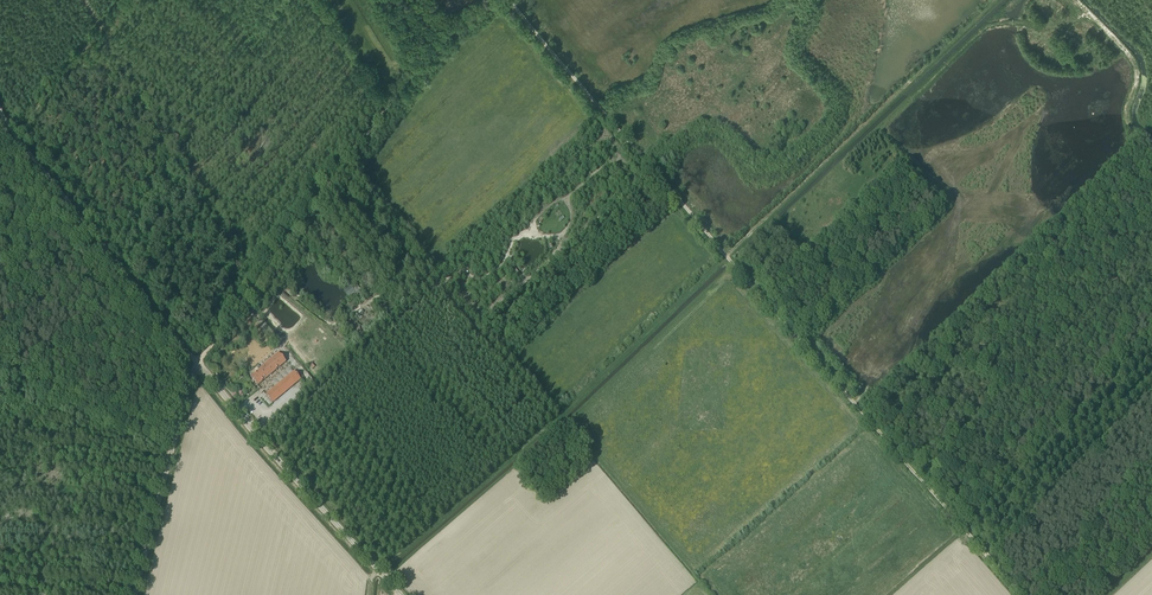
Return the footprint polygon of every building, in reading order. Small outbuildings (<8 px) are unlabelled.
[(261,367),(262,368),(251,377),(257,385),(286,361),(278,353),(261,367)] [(272,403),(301,379),(294,371),(266,395),(272,403)]
